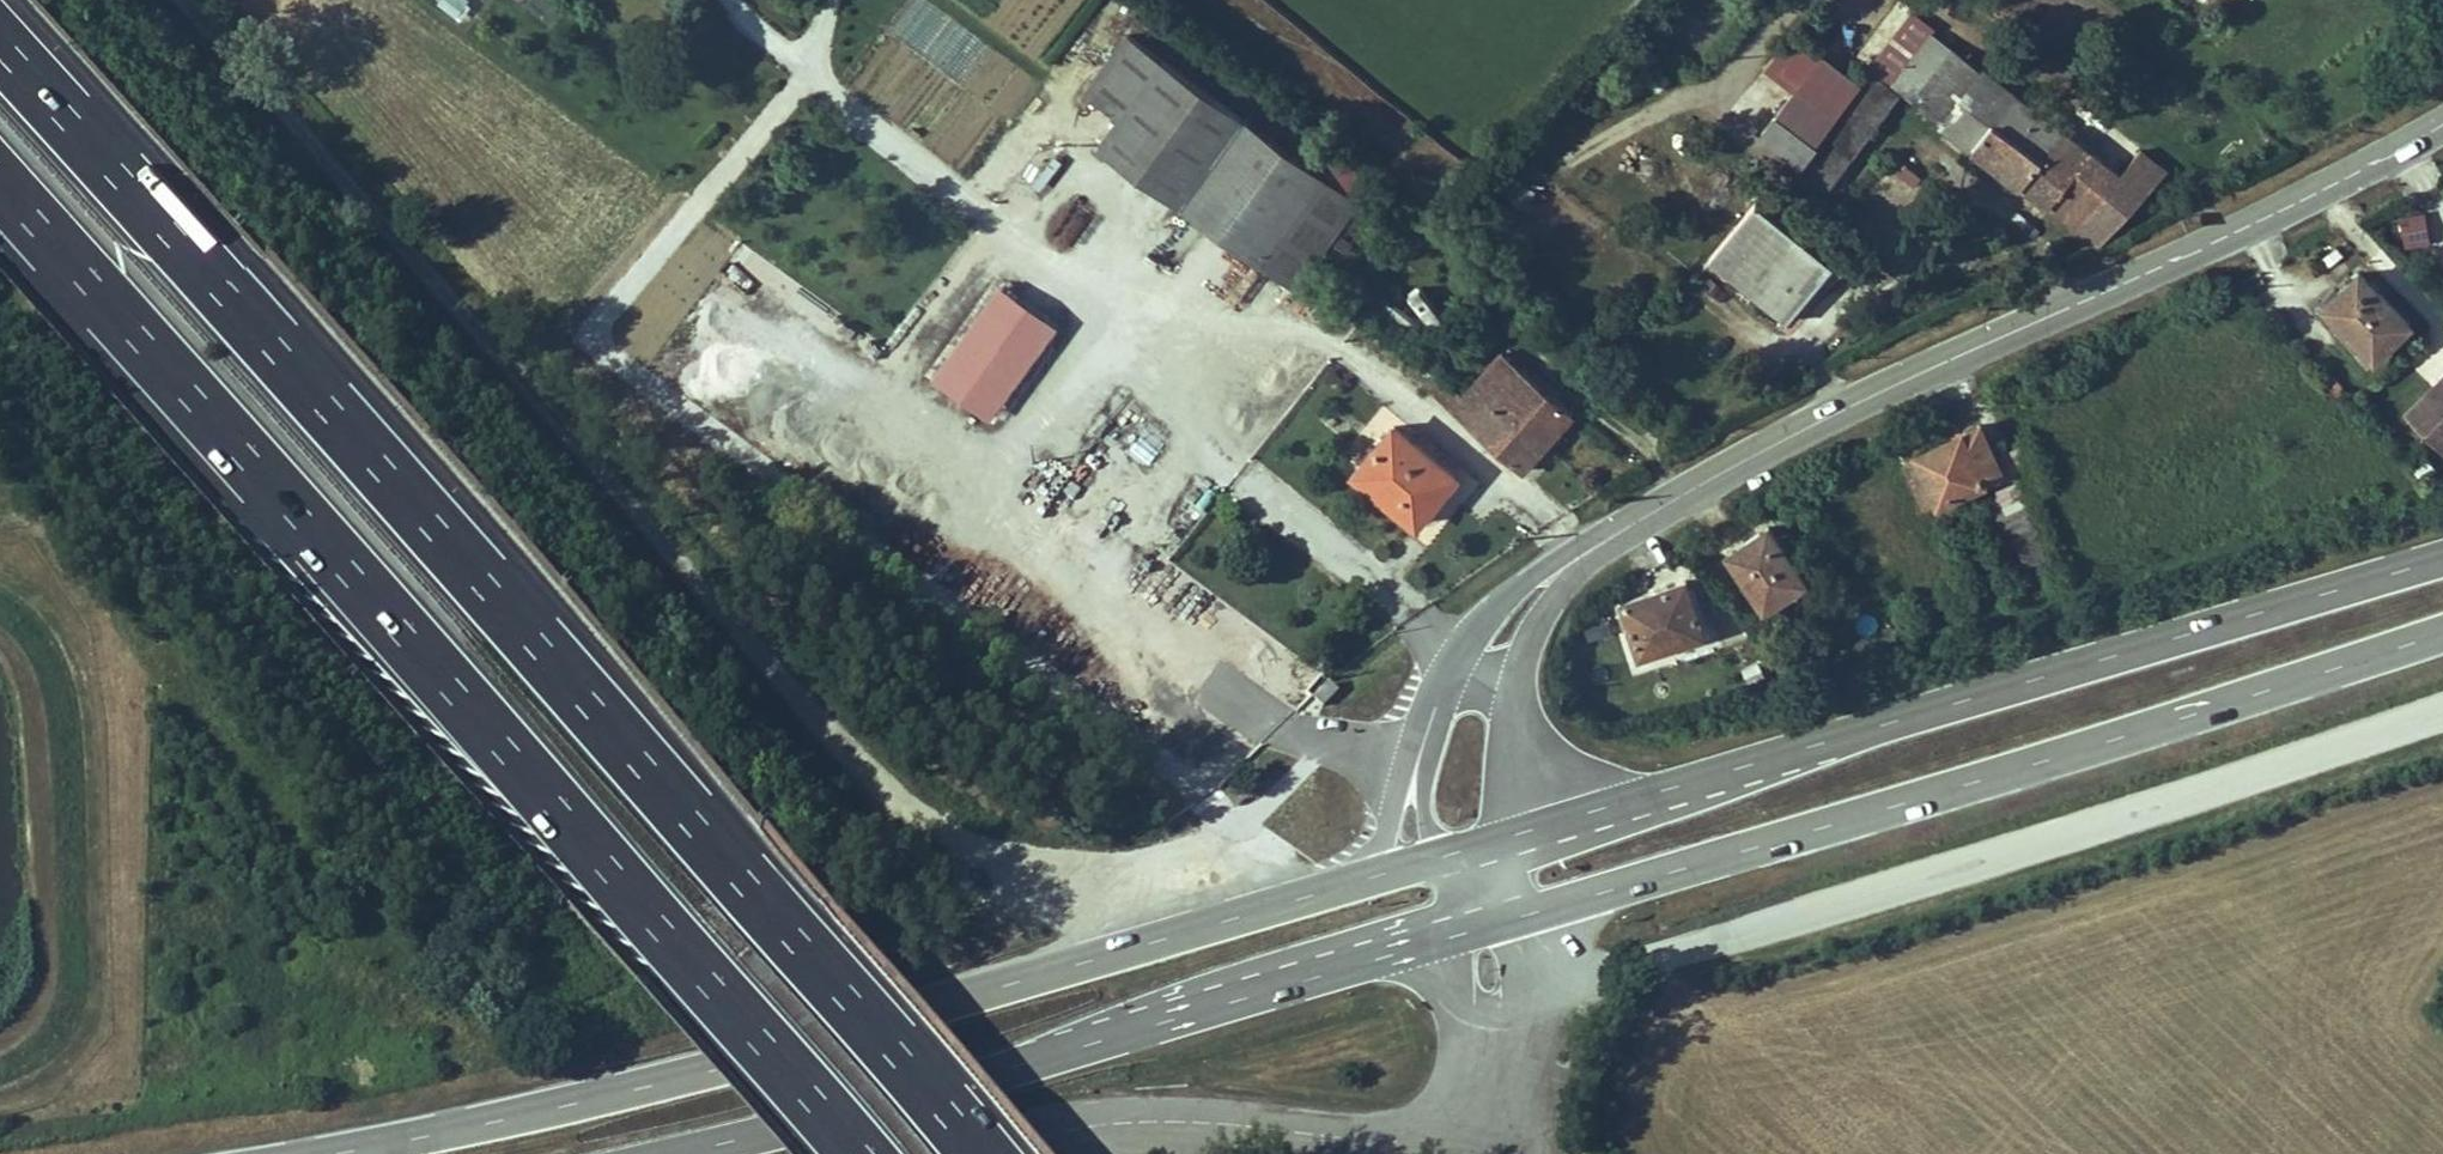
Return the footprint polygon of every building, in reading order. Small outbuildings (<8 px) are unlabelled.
[(463,18),(471,0),(437,0),(435,6),(463,18)] [(1114,113),(1094,138),(1287,284),(1355,193),(1169,53),(1176,43),(1139,15),(1083,90),(1114,113)] [(1977,41),(1936,97),(2045,176),(2085,120),(1977,41)] [(1930,95),(1902,73),(1836,167),(1867,189),(1930,95)] [(1793,137),(1830,164),(1846,142),(1809,115),(1793,137)] [(2045,176),(2049,179),(2131,238),(2193,154),(2166,133),(2144,163),(2107,136),(2085,120),(2045,176)] [(2404,248),(2432,242),(2425,209),(2396,216),(2404,248)] [(1791,210),(1752,269),(1833,325),(1873,267),(1791,210)] [(2408,322),(2364,275),(2331,305),(2375,352),(2408,322)] [(999,280),(935,372),(994,412),(1058,320),(999,280)] [(1497,350),(1463,393),(1456,401),(1432,383),(1423,394),(1521,470),(1570,407),(1497,350)] [(2409,409),(2442,443),(2442,374),(2409,409)] [(1957,419),(1896,453),(1921,498),(1982,465),(1957,419)] [(1387,421),(1350,469),(1416,520),(1454,473),(1387,421)] [(1455,476),(1418,531),(1432,541),(1470,486),(1455,476)] [(1753,541),(1716,569),(1755,623),(1792,596),(1753,541)] [(1683,595),(1617,618),(1633,674),(1700,653),(1683,595)]
